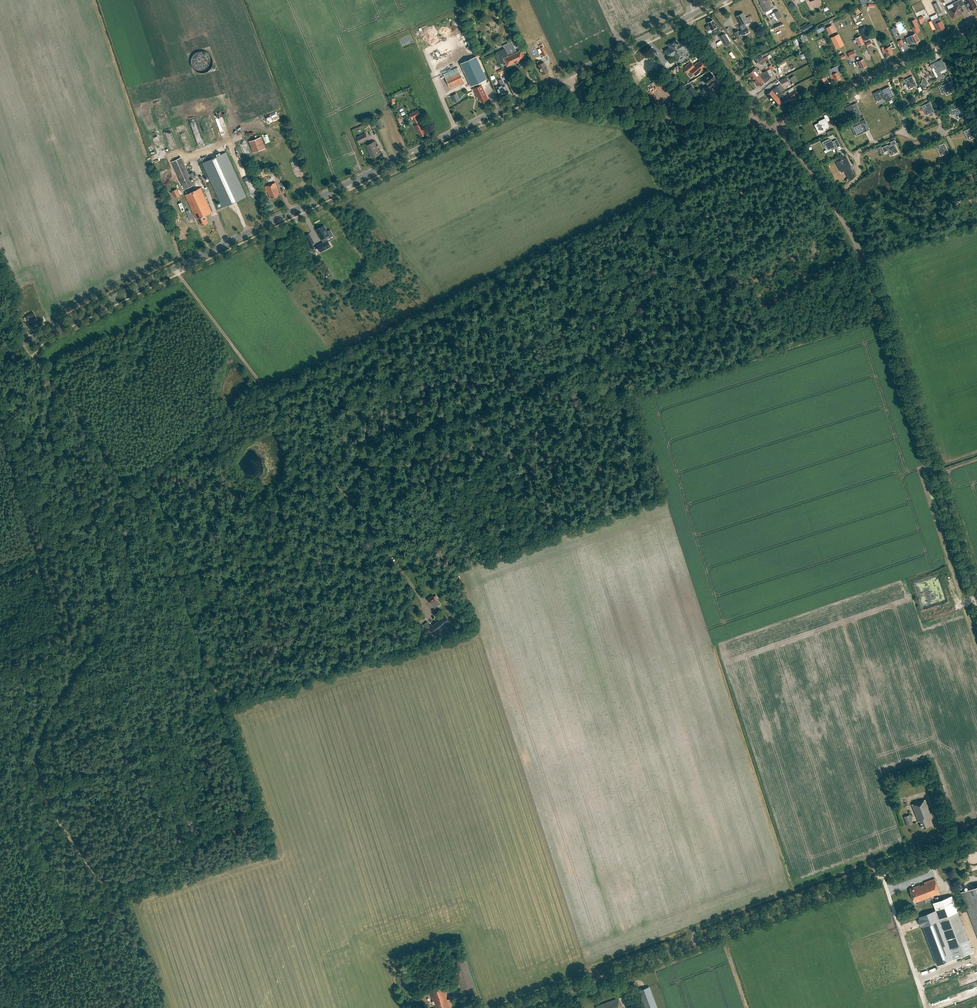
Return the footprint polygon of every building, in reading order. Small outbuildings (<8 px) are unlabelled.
[(767,0),(766,0),(758,0),(760,4),(764,13),(772,8),(767,0)] [(954,7),(949,9),(953,18),(962,14),(959,7),(965,5),(963,0),(959,0),(952,3),(954,7)] [(966,0),(970,10),(976,7),(976,6),(974,0),(967,0),(966,1),(966,0)] [(933,4),(938,14),(943,12),(938,2),(933,4)] [(925,19),(930,17),(925,6),(915,10),(918,18),(924,15),(925,19)] [(782,16),(778,10),(774,13),(777,19),(782,16)] [(738,30),(734,32),(738,40),(742,38),(741,36),(749,32),(747,28),(746,28),(744,24),(750,21),(747,17),(746,18),(743,12),(736,16),(741,25),(739,26),(742,30),(739,32),(738,30)] [(945,28),(942,21),(941,21),(939,17),(932,21),(934,24),(936,28),(938,27),(939,31),(945,28)] [(909,22),(913,29),(919,26),(915,19),(909,22)] [(709,25),(706,27),(708,31),(711,29),(711,30),(712,30),(714,36),(720,33),(717,25),(715,25),(713,20),(708,23),(709,25)] [(804,32),(814,27),(811,22),(801,28),(804,32)] [(832,25),(826,28),(830,35),(836,31),(832,25)] [(871,38),(865,27),(859,30),(864,41),(871,38)] [(730,41),(725,33),(719,36),(724,44),(730,41)] [(916,33),(908,37),(910,41),(912,40),(913,43),(919,40),(916,33)] [(859,46),(865,43),(861,36),(856,38),(859,46)] [(676,40),(669,45),(671,48),(666,51),(670,57),(674,54),(677,59),(675,61),(678,66),(691,58),(688,53),(691,51),(684,40),(679,43),(678,42),(677,43),(676,40)] [(503,45),(505,49),(496,53),(501,64),(506,62),(507,66),(525,57),(521,50),(517,52),(512,41),(503,45)] [(535,61),(540,59),(536,45),(530,47),(535,61)] [(544,46),(539,49),(543,57),(548,55),(544,46)] [(890,46),(884,49),(883,47),(881,48),(882,50),(883,54),(886,53),(887,56),(893,53),(890,46)] [(847,53),(850,58),(856,55),(854,50),(847,53)] [(760,64),(769,59),(767,56),(758,62),(760,64)] [(486,99),(488,98),(482,85),(488,82),(477,59),(462,67),(472,89),(474,88),(476,92),(477,92),(479,98),(480,97),(482,101),(486,99)] [(638,64),(630,67),(636,80),(657,71),(655,67),(655,66),(652,59),(638,65),(638,64)] [(863,59),(856,63),(857,66),(859,65),(861,69),(867,66),(863,59)] [(538,65),(543,74),(548,71),(544,62),(541,63),(539,60),(537,61),(538,65)] [(691,62),(683,68),(688,74),(690,71),(695,76),(700,72),(700,71),(706,67),(700,61),(695,65),(694,65),(691,62)] [(930,65),(935,74),(938,80),(940,79),(945,77),(944,74),(942,75),(940,71),(943,70),(938,61),(930,65)] [(464,81),(460,72),(457,67),(444,74),(450,88),(464,81)] [(754,69),(748,74),(753,80),(761,73),(756,67),(754,69)] [(753,80),(758,86),(764,81),(765,82),(765,83),(771,77),(770,77),(767,70),(761,73),(753,80)] [(837,71),(830,75),(831,79),(833,78),(835,81),(841,78),(837,71)] [(708,85),(705,87),(708,91),(713,86),(710,83),(716,78),(711,73),(703,80),(708,85)] [(913,76),(904,80),(909,89),(917,85),(913,76)] [(823,86),(828,84),(824,77),(819,80),(823,86)] [(501,86),(497,87),(500,95),(507,92),(504,84),(502,79),(498,80),(501,86)] [(950,82),(942,86),(947,95),(955,91),(950,82)] [(777,86),(766,95),(771,101),(782,92),(777,86)] [(880,90),(873,93),(877,101),(884,98),(885,101),(894,96),(889,86),(881,91),(880,90)] [(794,89),(787,95),(791,100),(798,94),(794,89)] [(786,97),(782,92),(771,101),(776,107),(782,102),(783,103),(787,99),(786,98),(786,97)] [(460,101),(456,94),(451,96),(455,103),(460,101)] [(930,102),(922,106),(927,116),(935,111),(930,102)] [(842,107),(845,113),(847,111),(848,113),(850,112),(851,115),(857,112),(854,105),(852,106),(851,105),(850,105),(849,103),(842,107)] [(961,106),(953,110),(957,119),(966,115),(961,106)] [(421,123),(418,117),(421,115),(418,110),(410,114),(412,119),(415,125),(414,126),(418,133),(419,133),(420,136),(426,134),(421,123)] [(219,129),(226,127),(221,112),(214,115),(218,125),(218,126),(219,129)] [(874,122),(873,123),(872,124),(876,131),(889,125),(888,123),(893,120),(889,113),(873,121),(874,122)] [(827,122),(830,120),(827,114),(824,116),(825,118),(818,121),(819,122),(814,125),(819,134),(826,130),(825,128),(829,126),(827,122)] [(381,118),(375,120),(379,129),(384,127),(381,118)] [(857,123),(851,126),(854,132),(855,131),(857,134),(860,132),(861,134),(866,131),(863,124),(861,125),(860,124),(858,125),(857,123)] [(964,131),(969,140),(976,136),(972,127),(964,131)] [(359,143),(368,139),(365,133),(356,137),(359,143)] [(249,141),(253,153),(265,148),(261,137),(249,141)] [(830,141),(829,139),(822,142),(825,148),(827,147),(828,149),(830,148),(832,150),(837,148),(834,141),(832,142),(831,141),(830,141)] [(374,142),(366,146),(371,157),(373,156),(374,157),(380,154),(374,142)] [(888,145),(882,147),(885,152),(888,151),(891,156),(899,152),(894,143),(888,146),(888,145)] [(945,143),(936,147),(941,156),(949,152),(945,143)] [(203,163),(223,207),(246,197),(226,152),(203,163)] [(839,167),(842,172),(852,168),(847,158),(845,159),(843,155),(840,157),(842,160),(841,161),(843,165),(839,167)] [(172,162),(185,190),(194,185),(181,158),(172,162)] [(277,196),(277,195),(279,194),(278,190),(275,183),(265,187),(267,191),(268,191),(271,199),(277,196)] [(201,188),(185,195),(196,219),(198,219),(201,226),(208,223),(205,215),(212,212),(201,188)] [(180,195),(177,189),(170,192),(173,197),(174,196),(176,198),(180,195)] [(317,246),(320,252),(331,246),(326,238),(333,235),(330,230),(327,232),(324,226),(316,230),(321,239),(322,239),(324,242),(317,246)] [(37,321),(33,312),(23,317),(25,321),(28,320),(30,323),(34,321),(34,322),(37,321)] [(936,594),(936,593),(925,594),(927,604),(932,604),(932,600),(935,599),(934,594),(936,594)] [(433,595),(428,599),(432,604),(431,604),(434,608),(439,605),(436,600),(437,600),(436,599),(438,598),(436,595),(434,596),(433,595)] [(450,599),(441,606),(443,609),(450,604),(449,603),(452,601),(450,599)] [(445,615),(433,624),(438,630),(450,621),(445,615)] [(926,818),(932,816),(925,799),(912,804),(918,821),(919,821),(922,828),(929,826),(926,818)] [(912,820),(910,814),(904,816),(907,825),(913,823),(911,820),(912,820)] [(924,882),(909,888),(914,902),(940,893),(934,878),(924,882)] [(976,930),(976,886),(962,891),(976,930)] [(969,940),(952,895),(934,903),(950,947),(955,959),(974,951),(969,940)] [(464,999),(478,995),(464,954),(451,959),(464,999)] [(429,989),(436,1007),(451,1007),(449,999),(447,1000),(446,996),(448,995),(444,984),(429,989)] [(644,1007),(657,1007),(649,986),(638,991),(644,1007)] [(619,998),(597,1006),(597,1007),(622,1007),(619,998)]
